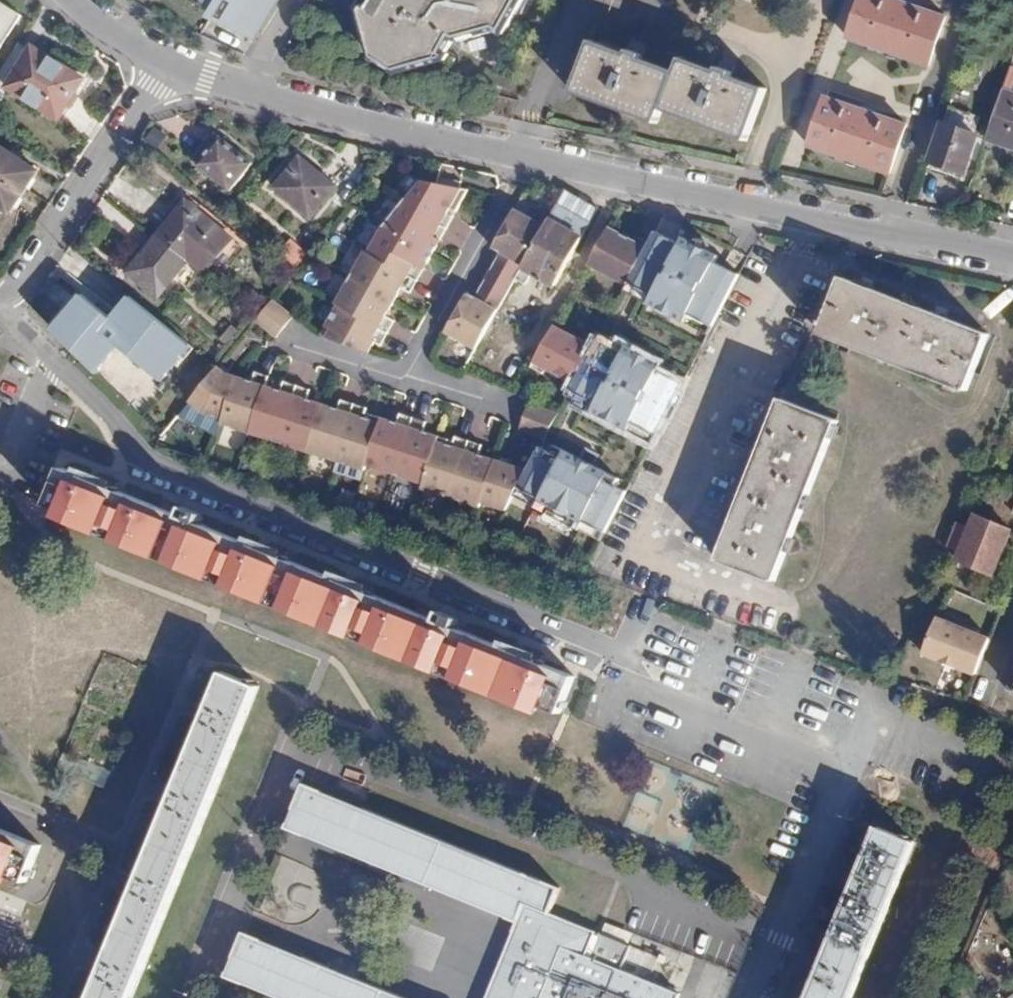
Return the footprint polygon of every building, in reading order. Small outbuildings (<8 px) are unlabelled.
[(11,0),(0,0),(0,51),(26,9),(11,0)] [(227,7),(216,21),(261,41),(286,0),(218,0),(227,7)] [(355,7),(361,48),(370,45),(375,63),(400,75),(450,59),(448,53),(455,40),(495,29),(506,34),(524,0),(359,0),(355,7)] [(887,0),(861,0),(847,40),(927,70),(944,20),(887,0)] [(27,31),(0,76),(0,124),(38,153),(87,79),(36,46),(40,39),(27,31)] [(673,72),(591,40),(571,91),(652,123),(658,109),(739,139),(759,90),(678,58),(673,72)] [(1011,64),(986,137),(1012,147),(1012,65),(1011,64)] [(904,127),(825,100),(808,148),(887,176),(904,127)] [(974,135),(943,125),(930,163),(961,174),(974,135)] [(222,133),(198,161),(230,188),(254,160),(222,133)] [(0,151),(0,209),(9,215),(36,175),(0,151)] [(301,157),(275,189),(310,218),(337,186),(301,157)] [(467,190),(418,178),(386,221),(365,256),(385,267),(392,257),(419,273),(467,190)] [(188,201),(159,236),(190,262),(205,275),(234,240),(188,201)] [(543,228),(512,212),(490,250),(497,254),(521,267),(543,228)] [(548,219),(543,228),(521,267),(514,279),(523,284),(530,271),(554,284),(580,238),(548,219)] [(632,240),(607,227),(586,265),(626,285),(628,282),(648,244),(634,235),(632,240)] [(655,231),(648,244),(628,282),(652,296),(648,303),(682,321),(685,313),(711,327),(737,276),(732,273),(713,262),(716,256),(684,238),(680,245),(655,231)] [(159,236),(128,272),(159,298),(190,262),(159,236)] [(291,238),(278,251),(294,267),(307,254),(291,238)] [(408,294),(419,273),(392,257),(385,267),(365,256),(361,253),(333,303),(337,305),(386,333),(394,321),(384,316),(399,290),(408,294)] [(514,279),(521,267),(497,254),(473,298),(496,311),(514,279)] [(990,336),(842,277),(819,331),(967,394),(990,336)] [(83,294),(53,329),(97,372),(119,346),(162,381),(191,345),(132,297),(113,319),(83,294)] [(474,351),(496,311),(473,298),(466,294),(444,334),(474,351)] [(297,315),(275,298),(257,318),(279,336),(297,315)] [(379,345),(386,333),(337,305),(320,331),(366,352),(371,341),(379,345)] [(597,340),(556,319),(533,361),(547,368),(550,363),(576,377),(597,340)] [(624,355),(597,340),(576,377),(569,392),(598,406),(595,414),(628,431),(632,423),(656,435),(682,383),(658,372),(661,365),(628,348),(624,355)] [(226,375),(218,367),(191,401),(205,415),(222,421),(230,402),(216,396),(226,375)] [(251,382),(226,375),(216,396),(230,402),(222,421),(221,425),(250,435),(266,388),(269,378),(254,372),(251,382)] [(282,392),(266,388),(250,435),(307,454),(321,406),(308,401),(311,391),(283,384),(282,392)] [(840,421),(783,398),(719,561),(775,584),(840,421)] [(546,436),(560,408),(530,401),(522,428),(546,436)] [(335,411),(321,406),(307,454),(360,472),(361,467),(377,419),(363,415),(365,411),(339,402),(335,411)] [(392,423),(377,419),(361,467),(416,486),(433,436),(418,432),(421,423),(395,413),(392,423)] [(447,441),(433,436),(416,486),(415,489),(469,509),(471,504),(487,459),(472,454),(475,446),(448,436),(447,441)] [(540,447),(527,472),(519,488),(540,499),(536,508),(582,532),(586,523),(607,533),(628,492),(617,487),(620,479),(595,466),(599,457),(586,450),(581,460),(555,446),(552,453),(540,447)] [(527,472),(487,459),(471,504),(505,515),(519,488),(527,472)] [(572,678),(63,471),(49,505),(557,713),(572,678)] [(974,517),(953,563),(997,580),(1012,544),(1012,532),(974,517)] [(989,638),(936,616),(921,652),(975,673),(989,638)] [(220,677),(90,997),(131,997),(256,691),(220,677)] [(306,783),(288,825),(517,921),(485,997),(677,997),(679,993),(623,969),(630,947),(547,911),(558,888),(306,783)] [(879,830),(810,997),(851,997),(914,844),(879,830)] [(35,846),(0,831),(0,871),(19,879),(35,846)] [(244,937),(227,978),(275,997),(391,997),(244,937)]
